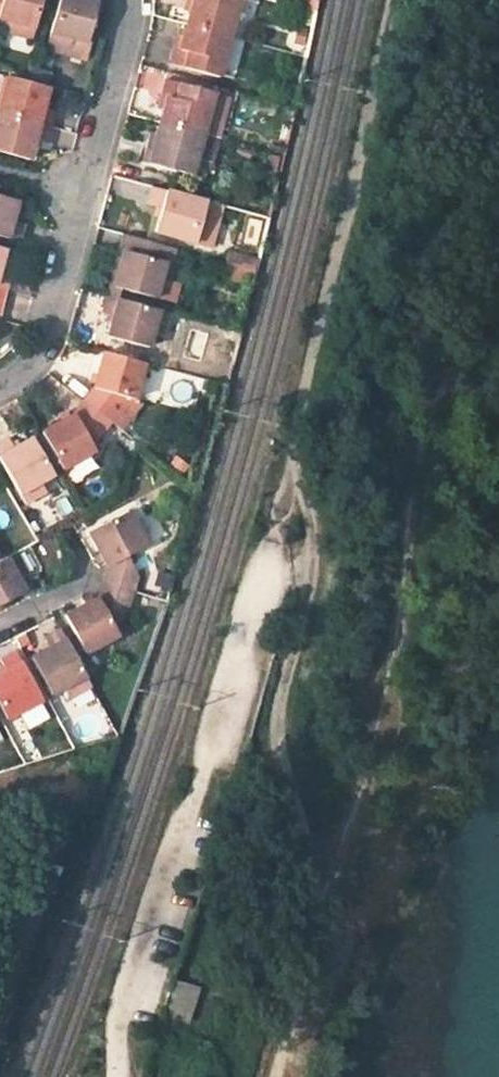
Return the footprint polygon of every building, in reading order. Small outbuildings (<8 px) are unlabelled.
[(7,15),(4,27),(25,33),(33,0),(0,0),(0,13),(7,15)] [(45,40),(56,43),(60,31),(82,36),(93,0),(55,0),(45,40)] [(183,21),(226,33),(235,0),(186,0),(180,20),(183,21)] [(214,74),(226,33),(183,21),(177,44),(167,40),(163,58),(214,74)] [(0,74),(0,110),(48,123),(52,106),(40,103),(46,82),(25,76),(1,69),(0,74)] [(154,117),(198,129),(209,89),(159,75),(154,94),(160,95),(154,117)] [(223,139),(230,98),(219,96),(212,137),(223,139)] [(0,110),(0,144),(26,151),(32,134),(44,137),(48,123),(0,110)] [(186,172),(198,129),(154,117),(146,140),(141,139),(135,156),(186,172)] [(189,239),(199,198),(148,183),(144,199),(157,203),(152,228),(189,239)] [(20,235),(24,214),(13,211),(17,193),(0,188),(0,230),(20,235)] [(99,291),(108,293),(111,281),(151,293),(162,258),(171,260),(175,244),(113,227),(101,289),(99,291)] [(228,251),(223,278),(253,283),(258,256),(228,251)] [(7,286),(12,265),(0,263),(0,284),(7,286)] [(167,309),(108,293),(99,291),(97,310),(107,314),(104,333),(147,345),(151,328),(162,331),(167,309)] [(83,393),(112,416),(128,394),(134,396),(143,361),(100,349),(93,377),(83,393)] [(112,416),(83,393),(74,408),(44,427),(67,464),(97,449),(95,441),(112,416)] [(26,503),(48,491),(42,481),(55,474),(33,435),(17,445),(10,434),(0,440),(0,458),(26,503)] [(120,568),(116,585),(146,592),(151,579),(141,556),(155,547),(139,520),(104,537),(120,568)] [(52,566),(64,558),(53,540),(40,547),(52,566)] [(27,590),(20,576),(30,570),(19,550),(0,560),(0,604),(27,590)] [(141,611),(146,592),(116,585),(112,599),(75,621),(93,653),(128,634),(122,620),(141,611)] [(82,699),(97,691),(64,629),(50,637),(55,646),(36,656),(59,698),(76,690),(82,699)] [(16,649),(1,658),(6,669),(0,673),(0,704),(9,720),(43,700),(16,649)] [(45,707),(22,714),(26,728),(50,721),(45,707)] [(199,988),(171,979),(159,1016),(187,1025),(199,988)]
